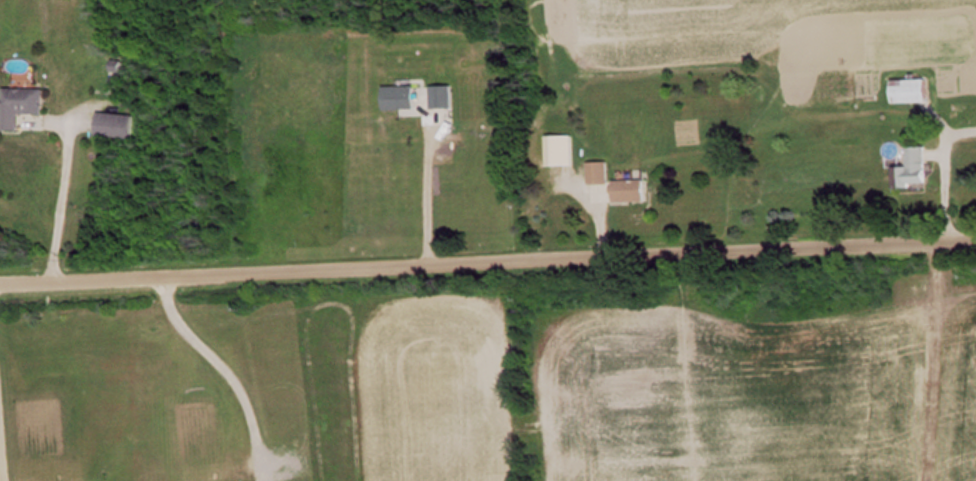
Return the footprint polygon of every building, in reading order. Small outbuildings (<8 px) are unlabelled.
[(17,85),(35,84),(34,72),(16,73),(17,85)] [(894,79),(894,101),(934,101),(934,79),(894,79)] [(435,107),(457,107),(457,85),(435,85),(435,107)] [(385,86),(385,108),(419,108),(419,86),(385,86)] [(49,113),(50,88),(10,87),(9,130),(25,130),(25,113),(49,113)] [(136,113),(100,113),(100,137),(136,137),(136,113)] [(576,166),(576,135),(554,135),(554,166),(576,166)] [(909,167),(899,166),(899,186),(931,187),(931,146),(909,146),(909,167)] [(591,162),(591,184),(611,184),(611,162),(591,162)] [(618,202),(649,202),(649,180),(618,180),(618,202)]
